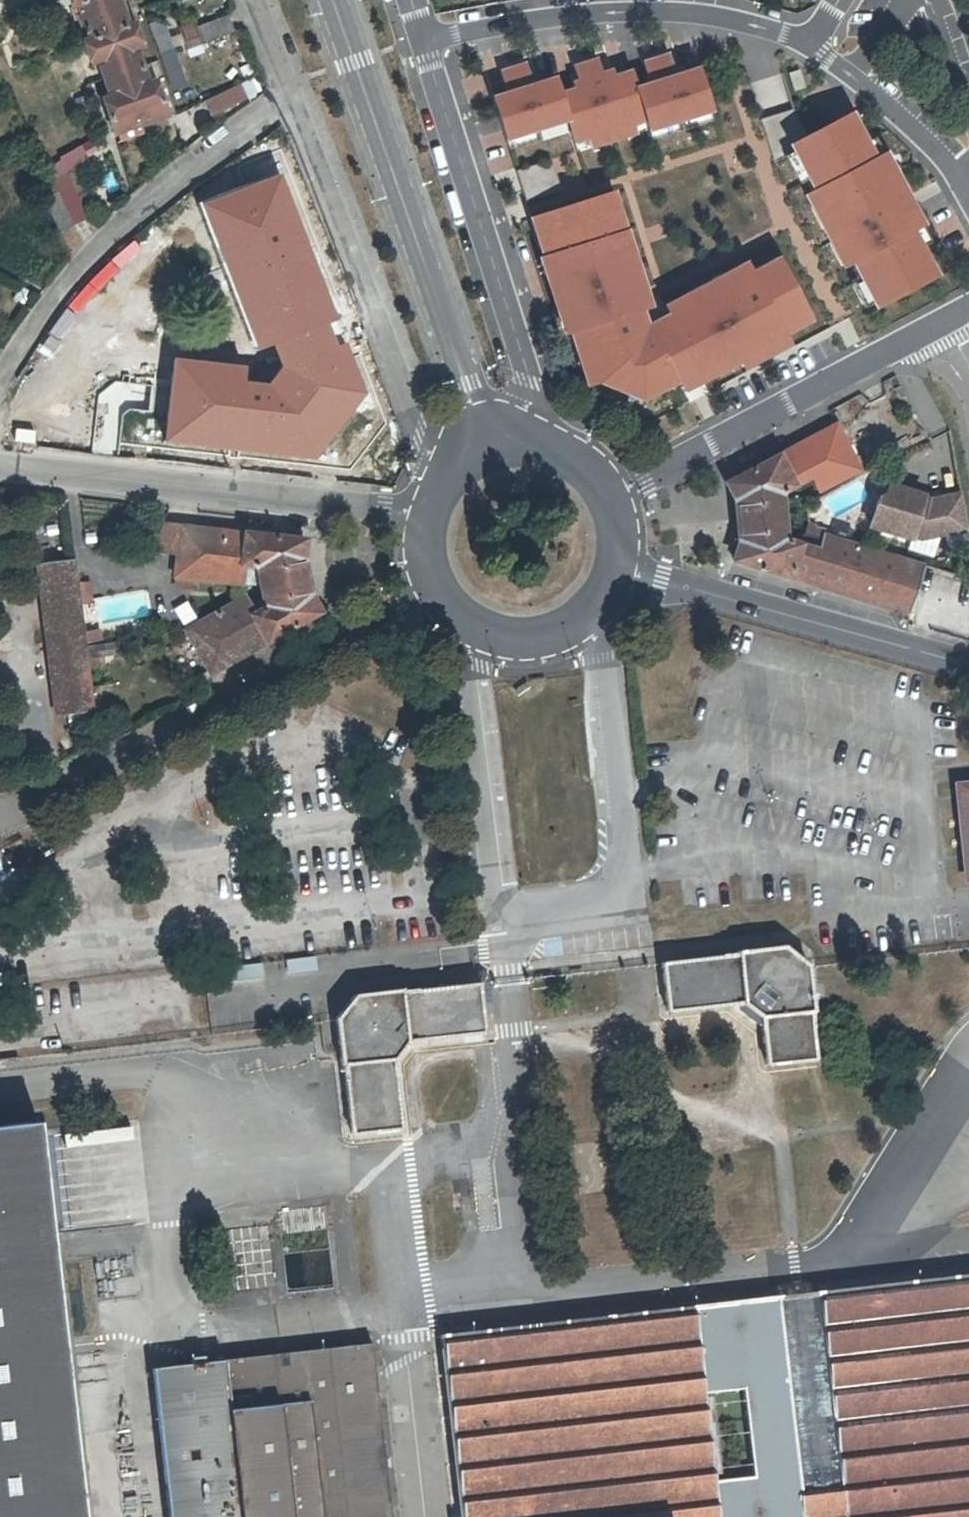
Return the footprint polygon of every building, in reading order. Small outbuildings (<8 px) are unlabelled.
[(98,62),(110,96),(102,98),(113,133),(165,115),(154,81),(146,84),(134,48),(142,46),(134,23),(126,25),(123,17),(128,15),(123,2),(119,3),(118,0),(68,0),(71,8),(78,5),(82,16),(79,18),(82,29),(86,29),(90,38),(83,41),(91,64),(98,62)] [(201,42),(231,28),(225,14),(194,28),(201,42)] [(700,65),(636,84),(653,140),(716,121),(700,65)] [(561,88),(580,151),(649,131),(630,68),(561,88)] [(764,78),(751,81),(773,158),(790,152),(786,144),(806,134),(790,106),(781,73),(764,78)] [(570,122),(556,75),(490,94),(504,141),(570,122)] [(211,116),(247,96),(239,82),(204,102),(211,116)] [(806,134),(786,144),(790,152),(809,189),(799,194),(839,271),(850,266),(872,310),(938,276),(914,230),(924,225),(885,151),(874,156),(850,111),(806,134)] [(551,159),(517,170),(526,199),(560,188),(551,159)] [(361,381),(278,167),(198,198),(262,363),(163,356),(160,400),(157,444),(312,454),(361,381)] [(73,189),(60,195),(75,224),(85,220),(73,189)] [(613,189),(526,218),(559,334),(567,337),(584,389),(597,385),(641,402),(678,385),(681,392),(693,387),(737,366),(740,371),(791,345),(785,336),(812,321),(775,256),(751,270),(745,260),(661,304),(666,314),(646,321),(641,311),(651,307),(613,189)] [(57,232),(75,224),(60,195),(45,202),(57,232)] [(733,504),(735,509),(756,507),(756,504),(780,502),(778,497),(809,481),(817,496),(858,474),(834,429),(725,487),(733,504)] [(968,533),(962,499),(933,503),(925,501),(926,497),(892,488),(887,505),(881,503),(873,529),(916,542),(917,535),(929,540),(968,533)] [(780,502),(756,504),(756,507),(735,509),(738,541),(761,539),(762,542),(784,540),(780,502)] [(246,571),(255,572),(277,564),(277,566),(307,563),(309,542),(153,524),(149,553),(175,558),(240,562),(239,571),(246,571)] [(784,540),(762,542),(761,539),(738,541),(739,544),(734,563),(909,617),(923,567),(822,539),(821,543),(818,553),(786,544),(784,540)] [(244,589),(246,571),(239,571),(240,562),(175,558),(172,582),(244,589)] [(55,720),(91,715),(83,646),(74,559),(38,562),(55,720)] [(255,572),(261,600),(283,594),(284,597),(314,598),(307,563),(277,566),(277,564),(255,572)] [(325,619),(314,598),(284,597),(283,594),(261,600),(261,603),(252,608),(244,596),(182,631),(209,680),(325,619)] [(960,787),(968,871),(968,786),(960,787)] [(664,1014),(740,1006),(762,1021),(768,1067),(821,1062),(807,962),(783,949),(729,953),(729,959),(677,965),(658,968),(664,1014)] [(475,989),(484,988),(484,979),(478,975),(448,978),(450,991),(475,989)] [(487,1015),(484,988),(475,989),(450,991),(408,996),(407,993),(357,999),(335,1019),(347,1141),(395,1136),(386,1064),(408,1044),(479,1035),(477,1017),(487,1015)] [(0,1125),(0,1516),(84,1516),(39,1120),(0,1125)] [(57,1213),(59,1226),(92,1222),(90,1209),(57,1213)] [(815,1293),(840,1516),(968,1516),(968,1276),(815,1293)] [(840,1516),(815,1293),(779,1296),(802,1516),(830,1516),(840,1516)] [(779,1296),(441,1335),(460,1516),(802,1516),(779,1296)] [(154,1367),(169,1516),(395,1516),(375,1343),(154,1367)]
